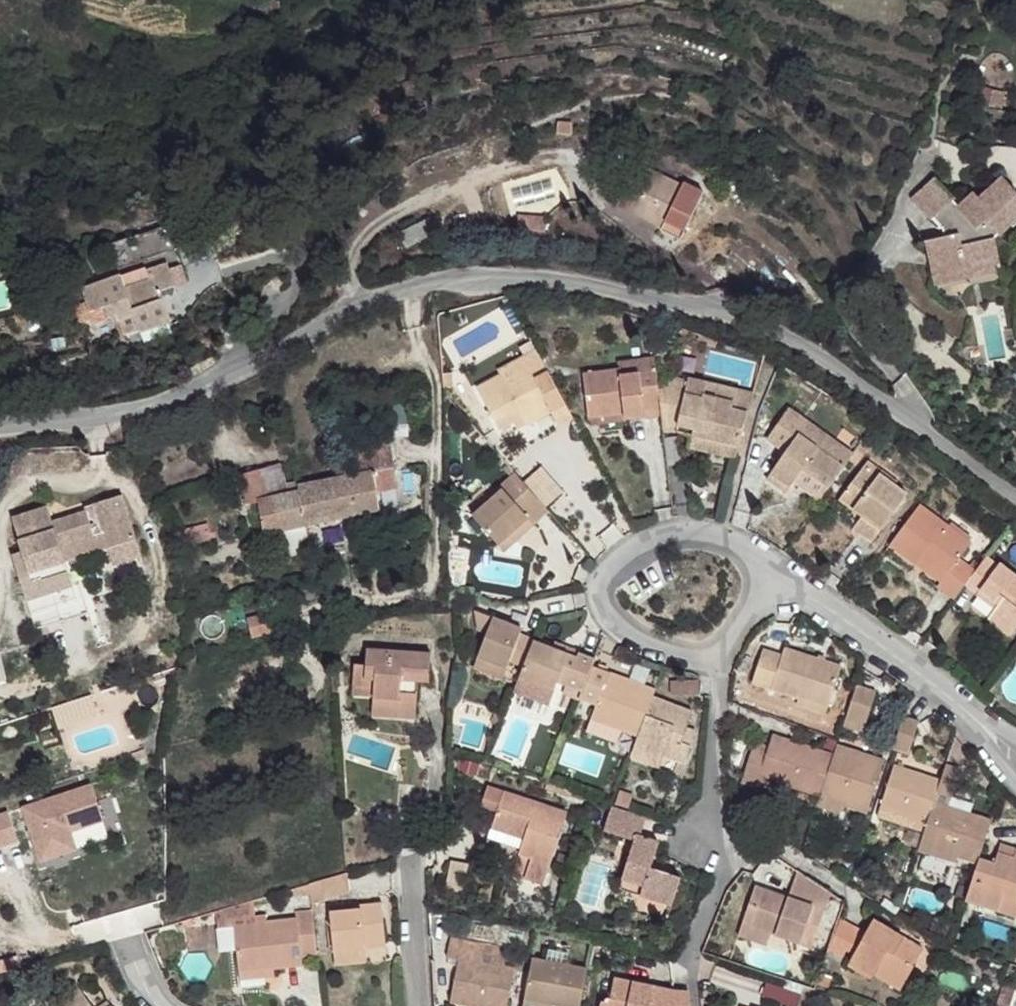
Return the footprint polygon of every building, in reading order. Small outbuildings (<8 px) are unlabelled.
[(707,182),(696,174),(691,181),(647,157),(627,195),(671,218),(679,203),(694,211),(707,182)] [(715,186),(707,182),(694,211),(679,203),(671,218),(670,221),(691,231),(715,186)] [(1009,194),(984,213),(979,209),(964,220),(957,210),(959,208),(943,187),(917,208),(942,239),(957,237),(958,248),(939,250),(978,281),(988,279),(987,275),(1003,272),(1000,251),(1014,240),(1015,242),(1015,202),(1009,194)] [(177,292),(162,235),(156,237),(161,259),(108,276),(111,284),(115,296),(138,290),(136,281),(161,273),(167,295),(177,292)] [(161,259),(156,237),(101,252),(108,276),(161,259)] [(978,281),(939,250),(929,252),(935,288),(978,281)] [(1004,286),(1003,272),(987,275),(988,279),(978,281),(987,288),(1004,286)] [(167,295),(161,273),(136,281),(138,290),(115,296),(111,284),(73,297),(76,308),(79,319),(95,314),(98,325),(107,322),(108,328),(154,312),(151,302),(167,298),(167,295)] [(987,288),(978,281),(935,288),(937,297),(987,288)] [(79,319),(76,308),(65,311),(70,328),(81,325),(79,319)] [(157,322),(154,312),(108,328),(111,338),(157,322)] [(98,325),(95,314),(79,319),(81,325),(82,330),(98,325)] [(551,391),(535,356),(521,362),(524,369),(501,379),(499,371),(471,384),(489,424),(502,420),(513,415),(515,421),(517,423),(544,412),(537,397),(551,391)] [(450,362),(439,362),(439,376),(449,376),(450,362)] [(524,369),(521,362),(499,371),(501,379),(524,369)] [(625,381),(624,375),(611,377),(611,384),(625,381)] [(750,433),(758,400),(743,395),(739,402),(710,393),(713,382),(690,375),(688,380),(674,430),(693,437),(740,448),(750,433)] [(665,395),(662,377),(625,381),(611,384),(611,377),(588,380),(594,425),(628,422),(629,429),(668,423),(665,395)] [(674,430),(688,380),(677,378),(665,395),(668,423),(669,429),(674,430)] [(758,400),(760,394),(713,382),(710,393),(739,402),(743,395),(758,400)] [(563,419),(551,391),(537,397),(544,412),(550,425),(563,419)] [(811,474),(835,494),(850,473),(838,463),(848,450),(797,413),(774,442),(785,451),(783,455),(787,458),(769,481),(792,498),(800,488),(811,474)] [(515,421),(513,415),(502,420),(504,425),(515,421)] [(629,429),(628,422),(594,425),(594,435),(629,429)] [(737,460),(740,448),(693,437),(689,448),(737,460)] [(396,460),(393,443),(361,451),(362,468),(374,466),(396,460)] [(850,473),(859,458),(848,450),(838,463),(850,473)] [(398,491),(396,460),(374,466),(377,494),(398,491)] [(377,494),(374,466),(362,468),(363,476),(359,478),(349,480),(357,515),(379,511),(377,494)] [(286,484),(280,467),(260,471),(267,497),(277,495),(276,491),(280,490),(286,488),(286,484)] [(310,526),(301,491),(288,493),(286,488),(280,490),(276,491),(277,495),(267,497),(260,471),(239,478),(249,516),(262,515),(268,535),(310,526)] [(825,506),(835,494),(811,474),(800,488),(825,506)] [(877,547),(907,500),(880,480),(878,483),(864,474),(842,507),(864,525),(871,530),(864,538),(877,547)] [(357,515),(349,480),(301,491),(310,526),(357,515)] [(532,534),(549,521),(519,482),(470,521),(493,552),(527,526),(532,534)] [(44,510),(13,521),(18,543),(27,575),(48,568),(63,564),(60,550),(97,539),(91,525),(99,522),(105,537),(110,549),(135,542),(121,497),(87,509),(88,514),(55,525),(50,527),(44,510)] [(49,508),(44,510),(50,527),(55,525),(49,508)] [(959,604),(980,575),(965,564),(974,550),(923,512),(894,553),(920,570),(923,565),(950,584),(942,595),(958,606),(959,604)] [(99,522),(91,525),(97,539),(105,537),(99,522)] [(864,538),(871,530),(864,525),(857,534),(864,538)] [(532,534),(527,526),(493,552),(499,559),(532,534)] [(210,545),(204,530),(191,536),(197,550),(210,545)] [(97,539),(60,550),(63,564),(110,549),(105,537),(97,539)] [(942,595),(950,584),(923,565),(920,570),(894,553),(890,557),(942,595)] [(988,565),(980,575),(959,604),(973,613),(977,608),(992,620),(987,628),(1011,646),(1015,639),(1015,583),(1002,572),(1000,574),(988,565)] [(48,568),(27,575),(35,597),(55,591),(48,568)] [(316,591),(315,581),(292,587),(295,597),(316,591)] [(275,624),(273,609),(248,616),(252,631),(275,624)] [(525,670),(536,643),(521,638),(524,633),(476,614),(478,632),(488,636),(478,658),(508,671),(511,665),(525,670)] [(560,687),(570,659),(560,653),(536,643),(525,670),(517,688),(552,702),(560,687)] [(570,659),(574,652),(564,646),(560,653),(570,659)] [(567,691),(582,656),(574,652),(570,659),(560,687),(567,691)] [(593,671),(596,663),(582,656),(567,691),(582,698),(593,671)] [(827,717),(837,676),(780,660),(777,668),(757,663),(747,697),(794,710),(827,717)] [(419,691),(420,663),(357,663),(356,678),(346,679),(346,702),(364,702),(365,711),(365,716),(393,715),(394,710),(409,710),(409,691),(419,691)] [(609,685),(611,679),(593,671),(582,698),(581,705),(598,712),(609,685)] [(654,694),(690,708),(699,688),(663,673),(654,694)] [(628,692),(631,686),(611,679),(609,685),(628,692)] [(655,702),(656,697),(631,686),(628,692),(609,685),(598,712),(593,725),(638,743),(655,702)] [(875,698),(856,693),(844,733),(863,738),(875,698)] [(365,711),(364,702),(346,702),(346,712),(365,711)] [(694,717),(655,702),(638,743),(633,755),(662,766),(664,766),(677,771),(683,772),(690,755),(676,749),(683,735),(686,736),(694,717)] [(408,726),(409,710),(394,710),(393,715),(365,716),(366,728),(408,726)] [(824,728),(827,717),(794,710),(790,719),(824,728)] [(921,725),(907,721),(897,752),(912,755),(921,725)] [(690,755),(695,741),(686,736),(683,735),(676,749),(690,755)] [(825,805),(836,762),(774,745),(768,759),(766,771),(751,768),(742,795),(759,799),(762,790),(825,805)] [(885,767),(838,753),(836,762),(825,805),(848,812),(870,818),(885,767)] [(658,777),(662,766),(633,755),(629,766),(658,777)] [(766,771),(768,759),(755,756),(751,768),(766,771)] [(672,783),(677,771),(664,766),(662,766),(658,777),(672,783)] [(941,806),(945,791),(897,778),(886,820),(933,833),(941,806)] [(955,809),(962,783),(949,780),(945,791),(941,806),(955,809)] [(569,812),(487,786),(480,804),(496,812),(488,837),(499,840),(495,853),(519,861),(513,876),(544,885),(569,812)] [(624,831),(631,813),(613,806),(598,802),(590,828),(607,835),(620,839),(614,857),(606,887),(656,903),(666,875),(636,865),(645,838),(624,831)] [(845,820),(848,812),(825,805),(822,814),(845,820)] [(753,820),(763,828),(771,818),(760,810),(753,820)] [(985,863),(994,826),(955,815),(943,857),(977,867),(983,867),(985,863)] [(614,857),(620,839),(607,835),(600,853),(614,857)] [(499,840),(488,837),(483,849),(495,853),(499,840)] [(1009,845),(1005,855),(1015,858),(1015,848),(1009,845)] [(1005,855),(1001,867),(985,863),(983,867),(973,906),(1015,916),(1015,858),(1005,855)] [(307,882),(310,902),(350,894),(347,875),(307,882)] [(816,956),(837,899),(800,876),(790,908),(757,898),(751,916),(761,919),(756,936),(773,943),(782,946),(816,956)] [(651,918),(656,903),(606,887),(601,900),(651,918)] [(387,936),(378,900),(347,908),(347,911),(327,917),(337,954),(356,948),(357,944),(387,936)] [(255,914),(255,901),(214,913),(215,925),(222,923),(224,920),(255,914)] [(301,947),(295,906),(290,907),(290,915),(231,922),(233,961),(301,947)] [(313,953),(307,906),(295,906),(301,947),(233,961),(233,965),(268,964),(298,961),(299,954),(313,953)] [(768,955),(773,943),(756,936),(761,919),(751,916),(740,945),(768,955)] [(912,960),(918,944),(870,927),(855,973),(912,991),(922,963),(912,960)] [(512,972),(480,965),(482,952),(448,944),(445,957),(457,960),(448,1000),(477,1005),(503,1005),(512,972)] [(922,963),(928,947),(918,944),(912,960),(922,963)] [(533,961),(523,1005),(579,1005),(587,972),(533,961)] [(268,972),(268,964),(233,965),(235,975),(268,972)] [(688,997),(677,996),(617,983),(613,1001),(607,1000),(607,1005),(603,1005),(689,1005),(688,997)] [(83,992),(63,1004),(64,1005),(92,1005),(83,992)] [(1011,994),(1007,1005),(1015,1005),(1015,995),(1011,994)]
